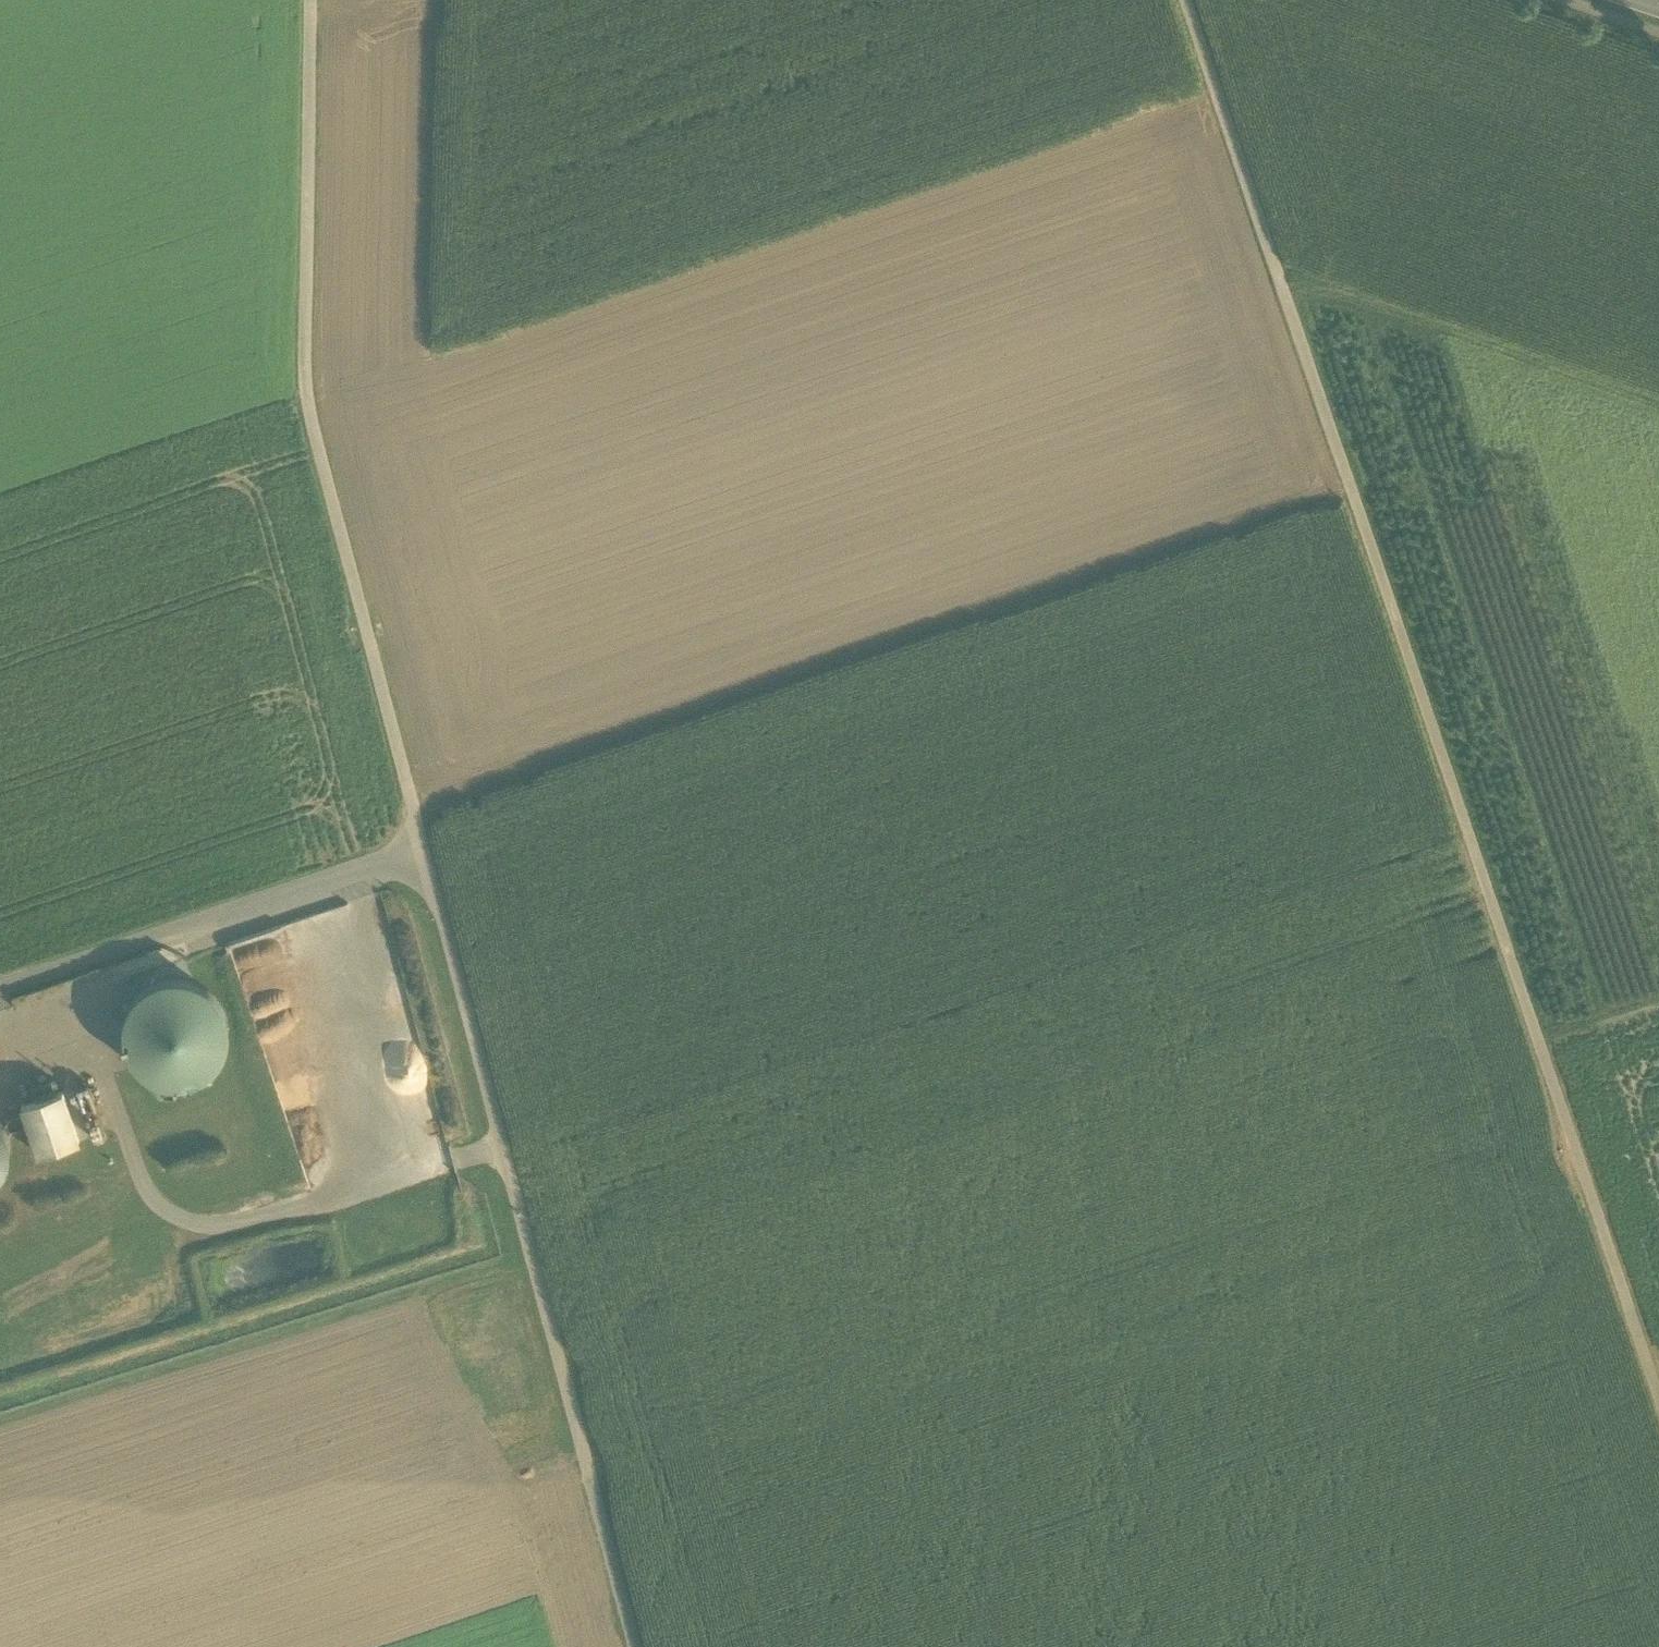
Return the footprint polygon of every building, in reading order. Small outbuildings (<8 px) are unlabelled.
[(124,1018),(124,1038),(131,1057),(145,1071),(163,1080),(184,1080),(203,1073),(217,1059),(226,1041),(226,1021),(219,1002),(205,987),(187,979),(167,978),(148,985),(133,999),(124,1018)] [(75,1087),(92,1137),(105,1133),(88,1083),(75,1087)] [(21,1105),(38,1154),(79,1140),(62,1091),(21,1105)] [(5,1161),(9,1147),(7,1133),(0,1121),(0,1168),(5,1161)]
